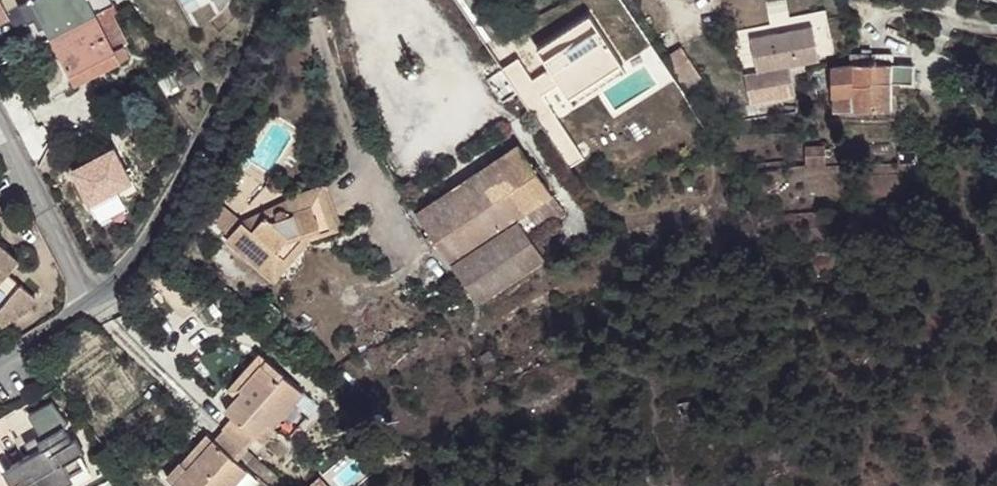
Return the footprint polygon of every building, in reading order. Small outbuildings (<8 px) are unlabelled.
[(9,17),(0,0),(0,21),(9,17)] [(73,77),(117,53),(96,14),(94,11),(111,3),(110,0),(33,0),(73,77)] [(504,7),(500,1),(492,6),(496,12),(504,7)] [(96,14),(117,53),(128,47),(107,8),(96,14)] [(813,12),(816,24),(832,20),(828,8),(813,12)] [(538,53),(591,19),(588,15),(531,42),(538,53)] [(504,73),(569,174),(585,163),(544,99),(561,88),(571,103),(597,85),(623,69),(591,19),(538,53),(551,73),(534,85),(520,63),(504,73)] [(824,58),(816,24),(755,39),(763,73),(749,76),(756,105),(800,94),(792,66),(824,58)] [(666,57),(685,89),(699,80),(680,48),(666,57)] [(117,53),(73,77),(77,86),(122,63),(117,53)] [(855,56),(855,65),(895,64),(895,55),(855,56)] [(895,64),(855,65),(836,68),(838,113),(880,112),(879,86),(895,86),(917,85),(915,65),(895,64)] [(171,96),(186,84),(175,67),(160,79),(171,96)] [(879,86),(880,112),(896,112),(895,86),(879,86)] [(814,149),(814,166),(830,166),(830,149),(814,149)] [(417,222),(464,290),(479,313),(546,267),(537,254),(531,244),(518,225),(553,202),(519,151),(417,222)] [(225,241),(260,271),(274,255),(286,265),(300,250),(296,245),(300,241),(330,227),(315,189),(282,203),(287,217),(283,219),(282,217),(281,215),(278,215),(276,216),(276,217),(277,221),(271,224),(264,218),(250,233),(240,225),(225,241)] [(518,225),(531,244),(566,221),(553,202),(518,225)] [(234,222),(217,208),(205,223),(222,236),(234,222)] [(9,281),(21,266),(0,248),(0,291),(9,281)] [(9,281),(0,291),(0,316),(22,291),(9,281)] [(22,291),(0,316),(0,329),(2,331),(27,315),(37,305),(22,291)] [(225,388),(234,396),(252,374),(265,359),(256,352),(245,365),(225,388)] [(252,374),(234,396),(222,409),(229,416),(219,427),(244,449),(254,437),(266,426),(269,429),(285,411),(301,393),(265,359),(252,374)] [(10,470),(19,485),(47,485),(53,482),(69,474),(65,467),(80,458),(64,429),(68,426),(55,403),(31,416),(42,435),(45,440),(43,441),(47,448),(35,454),(20,463),(21,465),(10,470)] [(687,417),(684,407),(673,411),(676,421),(687,417)] [(53,482),(56,485),(62,485),(93,468),(68,426),(64,429),(80,458),(65,467),(69,474),(53,482)] [(275,435),(269,429),(266,426),(254,437),(265,447),(275,435)] [(244,449),(219,427),(210,438),(235,460),(244,449)] [(181,470),(210,438),(205,433),(176,465),(181,470)] [(43,441),(45,440),(42,435),(29,443),(35,454),(47,448),(43,441)] [(210,438),(181,470),(176,465),(165,477),(175,485),(231,485),(245,470),(235,460),(210,438)]
